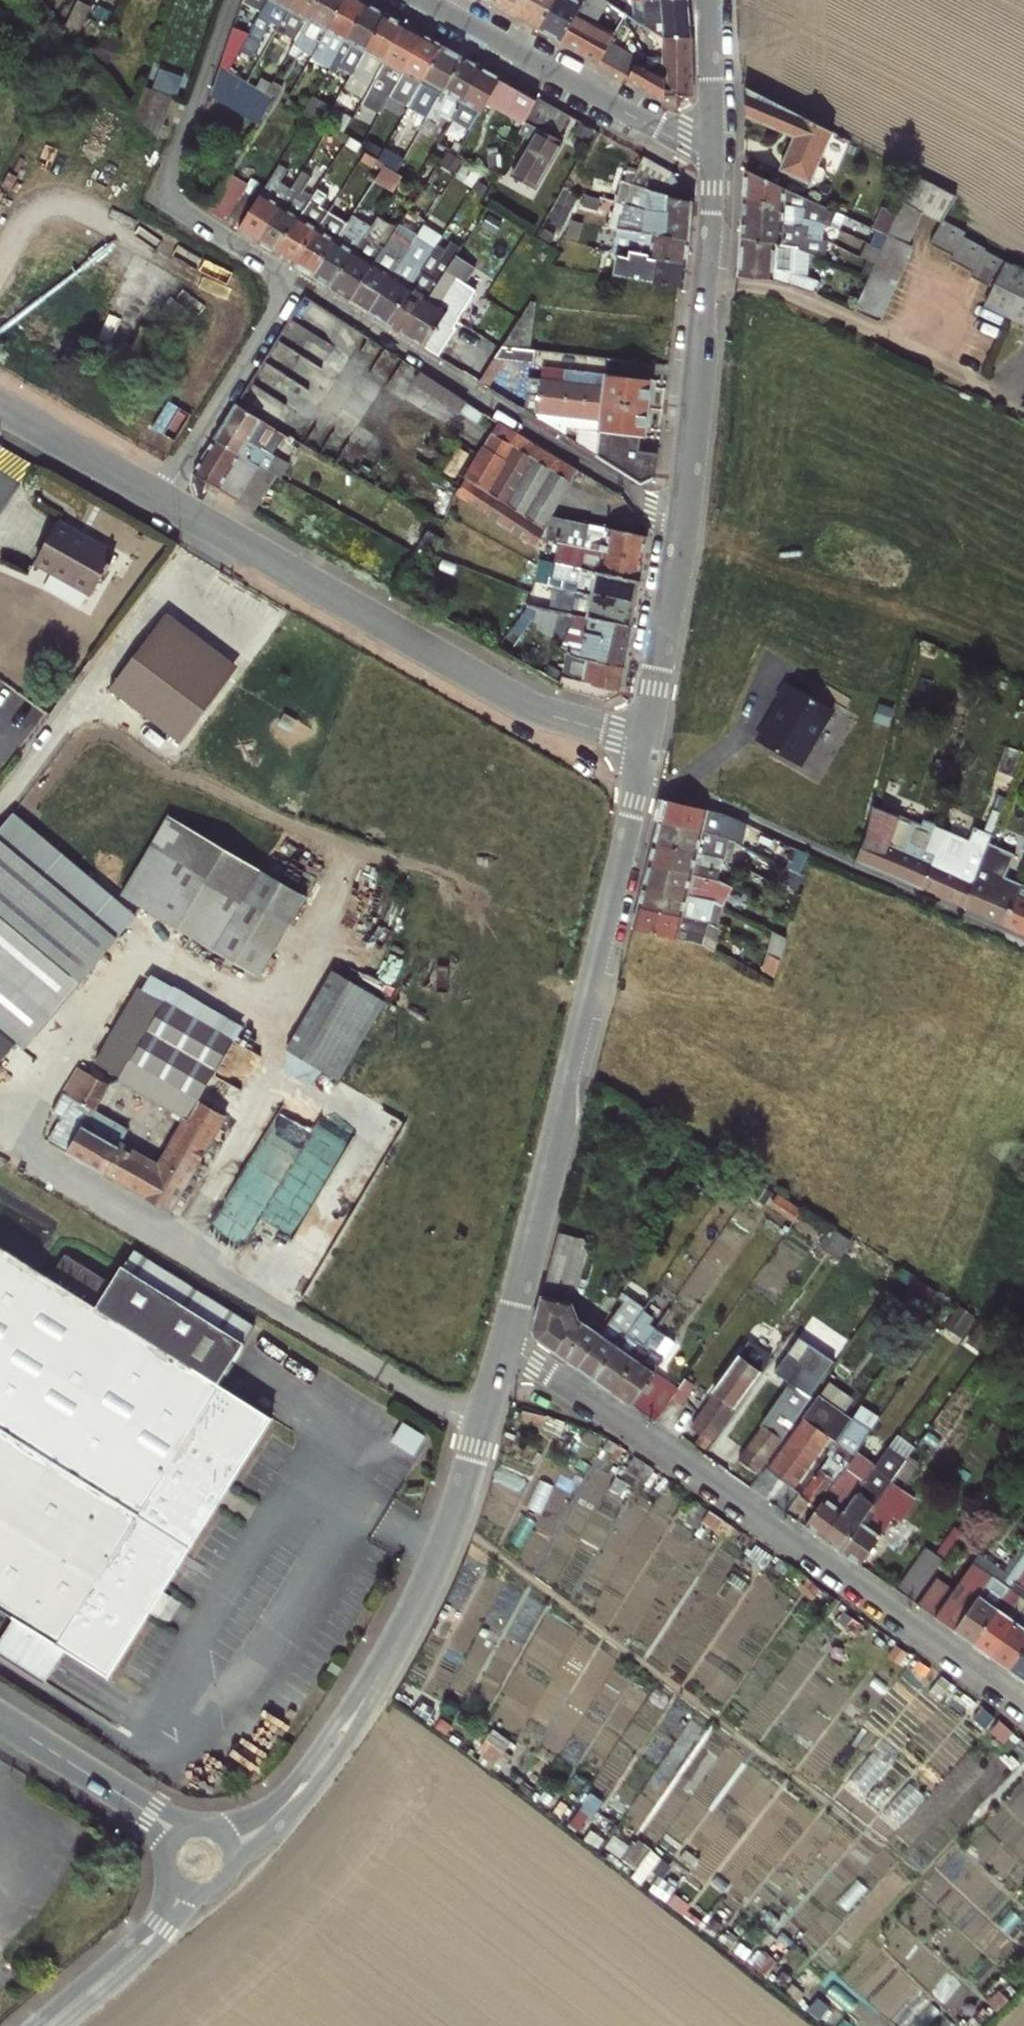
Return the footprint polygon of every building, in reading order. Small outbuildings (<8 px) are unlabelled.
[(245,36),(239,45),(251,52),(258,39),(260,40),(265,31),(273,35),(292,0),(266,0),(258,13),(245,36)] [(241,2),(258,13),(266,0),(241,0),(241,2)] [(291,45),(316,0),(292,0),(273,35),(291,45)] [(317,48),(343,0),(316,0),(291,45),(289,50),(297,55),(301,47),(313,54),(317,48)] [(335,58),(366,2),(362,0),(343,0),(317,48),(335,58)] [(526,0),(496,0),(493,5),(516,18),(526,0)] [(556,0),(526,0),(516,18),(539,31),(556,0)] [(584,0),(556,0),(539,31),(560,42),(584,0)] [(605,0),(584,0),(560,42),(599,64),(613,38),(616,33),(597,22),(608,2),(605,0)] [(687,0),(660,0),(644,1),(644,0),(632,0),(634,19),(652,32),(663,39),(691,39),(687,0)] [(334,60),(353,72),(385,13),(366,2),(335,58),(334,60)] [(75,7),(62,35),(72,46),(87,13),(75,7)] [(374,80),(404,23),(385,13),(353,72),(343,89),(349,92),(356,81),(362,85),(359,90),(366,94),(374,80)] [(393,90),(423,34),(404,23),(374,80),(393,90)] [(225,70),(239,45),(245,36),(232,28),(219,66),(225,70)] [(663,39),(652,32),(653,72),(664,78),(663,39)] [(442,44),(423,34),(393,90),(412,101),(442,44)] [(640,54),(613,38),(599,64),(666,102),(666,98),(691,98),(691,39),(663,39),(664,78),(653,72),(636,63),(640,54)] [(442,44),(412,101),(409,106),(428,117),(462,55),(442,44)] [(443,114),(451,119),(481,66),(462,55),(428,117),(415,142),(422,147),(443,114)] [(219,66),(209,95),(257,123),(273,98),(265,93),(225,70),(219,66)] [(466,138),(487,99),(500,76),(481,66),(451,119),(459,123),(454,131),(466,138)] [(500,76),(487,99),(523,119),(536,96),(500,76)] [(265,93),(273,98),(274,99),(282,86),(272,80),(265,93)] [(746,88),(746,115),(792,135),(778,168),(810,182),(830,131),(746,88)] [(158,145),(172,105),(141,93),(133,116),(158,145)] [(381,101),(386,104),(386,103),(390,96),(385,94),(381,101)] [(568,114),(536,96),(523,119),(537,127),(517,160),(504,153),(490,178),(525,198),(567,127),(562,124),(568,114)] [(305,112),(325,124),(333,110),(314,98),(313,98),(305,112)] [(396,109),(386,103),(386,104),(365,144),(375,150),(396,109)] [(352,121),(333,110),(325,124),(328,125),(343,134),(344,135),(352,121)] [(343,134),(328,125),(325,130),(322,135),(337,144),(343,134)] [(639,154),(633,176),(630,186),(668,193),(668,195),(678,197),(680,184),(670,171),(639,154)] [(309,156),(289,188),(256,241),(274,252),(307,199),(300,195),(320,163),(309,156)] [(370,179),(390,191),(401,175),(380,162),(370,179)] [(256,241),(289,188),(279,182),(285,171),(276,166),(267,180),(238,228),(237,229),(256,241)] [(243,167),(214,213),(227,221),(256,174),(243,167)] [(831,224),(837,211),(745,169),(744,198),(806,206),(805,213),(810,213),(810,218),(831,224)] [(344,182),(346,178),(333,170),(320,191),(333,199),(344,182)] [(227,221),(238,228),(267,180),(256,174),(227,221)] [(624,208),(689,220),(690,199),(678,197),(668,195),(668,193),(630,186),(633,176),(619,174),(615,205),(624,208)] [(955,196),(917,175),(902,202),(922,211),(941,220),(943,220),(955,196)] [(311,275),(344,222),(335,217),(340,209),(344,211),(357,191),(344,182),(333,199),(326,211),(293,264),(311,275)] [(333,199),(320,191),(315,187),(307,199),(326,211),(333,199)] [(744,198),(742,220),(805,227),(805,218),(810,218),(810,213),(805,213),(806,206),(744,198)] [(293,264),(326,211),(307,199),(274,252),(293,264)] [(922,211),(902,202),(889,237),(908,244),(922,211)] [(493,227),(500,216),(483,205),(476,216),(483,220),(493,227)] [(689,239),(689,220),(624,208),(623,219),(619,218),(618,225),(689,239)] [(839,228),(845,215),(837,211),(831,224),(839,228)] [(376,214),(368,227),(330,287),(348,298),(381,245),(376,242),(388,222),(376,214)] [(330,287),(368,227),(348,215),(344,222),(311,275),(330,287)] [(483,220),(476,216),(467,231),(473,235),(483,220)] [(742,220),(741,239),(783,243),(795,244),(800,244),(800,246),(826,260),(830,242),(824,241),(811,240),(811,235),(805,234),(805,227),(742,220)] [(943,220),(941,220),(931,243),(952,254),(950,259),(973,271),(970,276),(993,288),(985,304),(1023,324),(1023,271),(984,252),(986,249),(962,237),(966,230),(943,220)] [(575,235),(585,237),(587,223),(578,221),(575,235)] [(614,246),(630,250),(631,244),(654,249),(653,254),(686,260),(689,239),(618,225),(617,225),(614,246)] [(824,241),(825,229),(805,227),(805,234),(811,235),(811,240),(824,241)] [(386,322),(418,268),(417,267),(429,248),(426,246),(430,240),(425,236),(420,243),(414,239),(403,258),(400,256),(366,310),(386,322)] [(887,309),(913,246),(908,244),(889,237),(863,299),(887,309)] [(404,333),(453,254),(459,244),(448,238),(426,272),(418,268),(386,322),(404,333)] [(793,272),(795,244),(783,243),(741,239),(739,276),(770,279),(815,293),(820,281),(793,272)] [(366,310),(400,256),(402,252),(384,240),(381,245),(348,298),(366,310)] [(626,277),(682,284),(686,260),(653,254),(654,249),(631,244),(630,250),(627,266),(608,262),(606,273),(626,277)] [(404,333),(438,354),(454,329),(450,326),(454,319),(442,311),(458,285),(453,281),(465,262),(453,254),(404,333)] [(471,265),(465,262),(453,281),(458,285),(471,265)] [(887,309),(863,299),(857,313),(881,322),(887,309)] [(522,301),(514,313),(474,378),(485,384),(501,358),(531,362),(532,347),(526,346),(532,303),(522,301)] [(538,392),(647,405),(650,376),(635,375),(636,358),(604,355),(602,372),(540,365),(539,367),(534,366),(533,376),(539,376),(538,392)] [(456,408),(462,399),(420,371),(413,381),(456,408)] [(539,376),(533,376),(526,375),(523,408),(536,416),(538,392),(539,376)] [(597,430),(594,453),(639,481),(652,474),(655,452),(638,450),(639,434),(644,434),(647,405),(538,392),(536,416),(549,424),(597,430)] [(236,403),(214,438),(257,462),(273,472),(279,475),(286,463),(275,456),(277,453),(263,444),(274,425),(236,403)] [(496,421),(478,446),(506,466),(485,495),(457,474),(447,488),(525,545),(527,536),(545,539),(548,520),(550,513),(577,469),(496,421)] [(289,430),(288,433),(286,436),(291,439),(294,433),(289,430)] [(236,498),(257,462),(214,438),(192,472),(236,498)] [(506,466),(478,446),(457,474),(485,495),(506,466)] [(253,507),(273,472),(257,462),(236,498),(253,507)] [(541,560),(639,578),(646,534),(600,527),(548,520),(545,539),(541,560)] [(51,526),(29,566),(86,598),(108,558),(51,526)] [(568,580),(567,589),(634,601),(639,578),(541,560),(538,575),(568,580)] [(550,609),(585,615),(630,624),(634,601),(567,589),(554,586),(550,609)] [(561,646),(569,652),(575,656),(621,665),(630,624),(585,615),(581,632),(554,627),(552,639),(562,642),(561,646)] [(163,626),(115,690),(187,743),(234,680),(163,626)] [(617,689),(621,665),(575,656),(569,652),(563,672),(617,689)] [(756,742),(800,765),(831,708),(784,682),(775,700),(778,702),(772,712),(775,714),(770,723),(767,721),(756,742)] [(664,799),(658,821),(729,838),(734,818),(719,811),(664,799)] [(16,1041),(22,1045),(134,904),(6,803),(0,810),(0,1028),(16,1041)] [(928,849),(935,832),(877,808),(857,860),(923,887),(934,862),(937,853),(928,849)] [(259,979),(305,903),(307,897),(176,818),(128,898),(259,979)] [(729,838),(658,821),(653,842),(724,859),(729,838)] [(653,842),(648,863),(692,874),(694,865),(721,871),(724,859),(653,842)] [(965,905),(975,879),(934,862),(923,887),(965,905)] [(648,863),(643,884),(687,895),(689,886),(716,892),(718,880),(692,874),(648,863)] [(975,879),(965,905),(1005,921),(1022,881),(981,864),(975,879)] [(1005,921),(1023,929),(1023,881),(1022,881),(1005,921)] [(643,884),(637,906),(682,917),(684,906),(710,913),(713,902),(687,895),(643,884)] [(682,917),(637,906),(632,929),(702,945),(708,923),(682,917)] [(708,923),(710,913),(684,906),(682,917),(708,923)] [(718,954),(724,931),(708,923),(702,945),(718,954)] [(766,969),(780,972),(789,936),(776,933),(766,969)] [(380,998),(327,969),(283,1049),(336,1078),(380,998)] [(162,1001),(161,1000),(126,1062),(195,1099),(229,1039),(185,1014),(195,996),(172,983),(162,1001)] [(223,1115),(195,1099),(126,1062),(161,1000),(141,989),(105,1051),(104,1050),(95,1065),(118,1078),(117,1080),(179,1115),(176,1120),(184,1124),(158,1171),(114,1146),(124,1129),(91,1109),(105,1085),(77,1068),(52,1110),(62,1117),(47,1142),(168,1212),(223,1115)] [(16,1041),(0,1028),(0,1062),(16,1041)] [(308,1142),(272,1122),(226,1205),(296,1243),(358,1131),(324,1112),(308,1142)] [(554,1247),(583,1255),(586,1240),(558,1234),(554,1247)] [(551,1261),(579,1267),(582,1256),(583,1255),(554,1247),(551,1261)] [(104,1674),(143,1614),(150,1618),(164,1597),(156,1592),(266,1420),(211,1385),(237,1345),(116,1266),(90,1307),(88,1306),(102,1283),(61,1256),(47,1279),(0,1250),(0,1609),(104,1674)] [(546,1274),(576,1282),(579,1267),(551,1261),(546,1274)] [(572,1296),(576,1282),(546,1274),(542,1289),(572,1296)] [(572,1296),(542,1289),(532,1329),(536,1338),(576,1367),(600,1332),(587,1324),(580,1325),(572,1296)] [(621,1300),(614,1311),(608,1319),(625,1331),(637,1314),(642,1306),(620,1291),(617,1296),(621,1300)] [(625,1331),(594,1379),(612,1391),(645,1344),(636,1338),(646,1321),(637,1314),(625,1331)] [(576,1367),(594,1379),(625,1331),(608,1319),(600,1332),(576,1367)] [(645,1344),(656,1328),(646,1321),(636,1338),(645,1344)] [(656,1328),(645,1344),(612,1391),(652,1420),(675,1387),(653,1372),(663,1358),(653,1352),(665,1334),(656,1328)] [(696,1443),(704,1448),(734,1406),(736,1407),(771,1358),(755,1347),(745,1361),(737,1356),(712,1392),(716,1394),(691,1429),(701,1435),(696,1443)] [(738,1460),(757,1473),(801,1409),(810,1397),(820,1383),(796,1367),(787,1381),(790,1383),(782,1395),(761,1425),(762,1426),(738,1460)] [(681,1385),(691,1392),(695,1387),(684,1380),(681,1385)] [(691,1392),(681,1385),(671,1399),(681,1406),(691,1392)] [(829,1438),(803,1419),(766,1470),(792,1489),(829,1438)] [(816,1506),(831,1485),(853,1454),(869,1429),(854,1419),(844,1433),(851,1438),(843,1448),(834,1441),(825,1454),(828,1455),(800,1495),(816,1506)] [(396,1438),(417,1451),(428,1433),(407,1420),(396,1438)] [(853,1454),(831,1485),(841,1493),(849,1482),(858,1488),(872,1468),(853,1454)] [(918,1461),(910,1455),(869,1513),(861,1525),(842,1552),(859,1564),(902,1503),(898,1500),(900,1496),(896,1494),(918,1461)] [(858,1488),(869,1495),(888,1468),(877,1460),(872,1468),(858,1488)] [(816,1506),(803,1525),(822,1538),(858,1488),(849,1482),(841,1493),(831,1485),(816,1506)] [(842,1552),(861,1525),(853,1519),(861,1506),(869,1495),(858,1488),(822,1538),(842,1552)] [(861,1525),(869,1513),(861,1506),(853,1519),(861,1525)] [(917,1605),(970,1643),(1023,1567),(1023,1550),(1001,1583),(972,1562),(952,1590),(935,1579),(917,1605)] [(913,1602),(931,1575),(914,1563),(896,1590),(911,1601),(913,1602)] [(970,1643),(989,1656),(1023,1607),(1023,1567),(970,1643)] [(989,1656),(1008,1669),(1023,1646),(1023,1607),(989,1656)] [(1008,1669),(1023,1680),(1023,1646),(1008,1669)]
